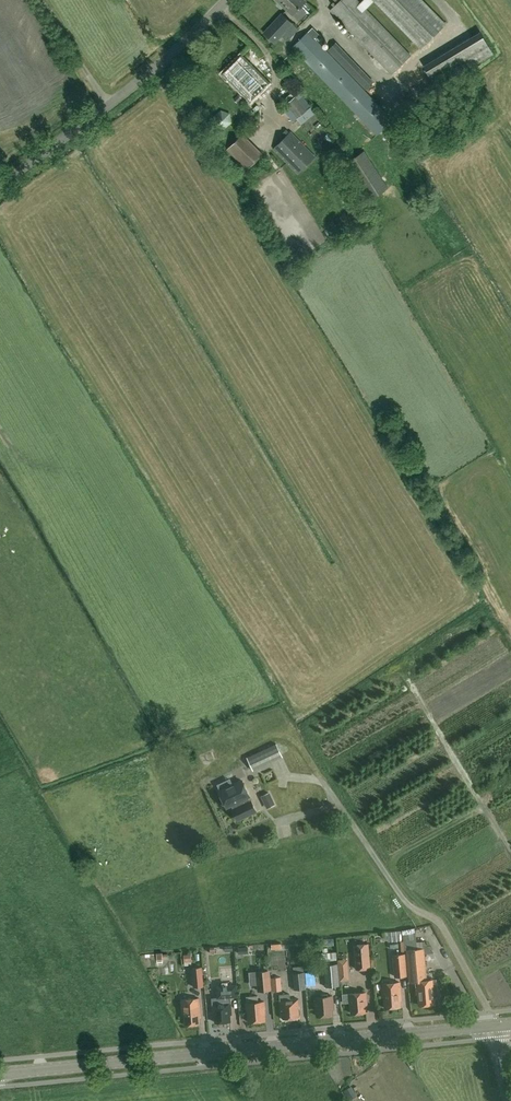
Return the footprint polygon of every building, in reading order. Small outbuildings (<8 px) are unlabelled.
[(305,1),(304,0),(276,0),(292,15),(305,1)] [(359,3),(356,0),(334,0),(337,3),(330,10),(391,74),(410,56),(366,10),(375,0),(421,47),(438,31),(445,24),(422,0),(362,0),(359,3)] [(292,24),(279,13),(261,32),(273,44),(292,24)] [(370,95),(368,96),(313,38),(318,34),(315,30),(310,35),(307,32),(292,47),(354,110),(353,111),(376,135),(392,121),(370,97),(371,96),(370,95)] [(480,31),(423,66),(436,88),(493,54),(480,31)] [(374,82),(336,43),(327,51),(366,90),(374,82)] [(249,102),(268,83),(239,55),(221,74),(249,102)] [(296,96),(285,104),(296,119),(307,110),(306,110),(311,106),(303,96),(299,99),(296,96)] [(215,114),(218,126),(230,123),(227,111),(215,114)] [(290,133),(274,150),(297,173),(313,157),(290,133)] [(260,156),(240,135),(226,149),(247,170),(260,156)] [(388,188),(364,151),(345,163),(369,200),(388,188)] [(283,755),(277,743),(247,757),(253,769),(283,755)] [(232,804),(248,797),(250,796),(243,780),(219,791),(227,807),(232,804)] [(275,804),(270,792),(261,796),(267,808),(275,804)] [(250,801),(248,797),(232,804),(234,808),(233,809),(238,820),(257,811),(251,800),(250,801)] [(415,928),(402,930),(403,934),(405,950),(407,950),(417,949),(416,932),(415,928)] [(401,941),(400,931),(385,932),(386,937),(388,937),(389,942),(401,941)] [(417,949),(407,950),(409,974),(427,973),(425,953),(432,952),(425,942),(420,942),(421,949),(417,949)] [(371,968),(369,943),(354,944),(356,970),(371,968)] [(146,966),(162,965),(161,952),(144,954),(144,955),(142,955),(143,964),(145,964),(146,966)] [(324,961),(337,960),(336,952),(323,953),(324,961)] [(407,976),(405,954),(393,955),(395,977),(407,976)] [(337,959),(339,981),(350,980),(348,958),(337,959)] [(340,986),(338,963),(324,965),(326,987),(340,986)] [(306,983),(305,973),(305,972),(304,972),(303,967),(303,966),(293,967),(294,973),(293,973),(295,990),(307,989),(306,983)] [(204,987),(202,967),(192,968),(194,988),(204,987)] [(272,991),(270,970),(248,972),(250,983),(257,983),(258,992),(272,991)] [(427,973),(409,974),(409,983),(416,983),(417,994),(418,994),(419,1005),(435,1004),(434,997),(435,997),(434,992),(435,992),(437,992),(437,985),(435,985),(426,986),(426,981),(427,981),(427,973)] [(273,991),(283,990),(282,979),(280,980),(280,974),(272,975),(273,991)] [(220,993),(238,992),(237,979),(219,980),(220,993)] [(382,983),(382,989),(383,997),(384,997),(385,1008),(400,1007),(400,1000),(401,1000),(400,995),(401,995),(400,988),(400,982),(382,983)] [(280,994),(280,1000),(281,1010),(283,1019),(299,1017),(298,1015),(299,1015),(298,1006),(299,1006),(299,998),(290,999),(290,993),(280,994)] [(343,1003),(350,1002),(351,1013),(367,1012),(366,1005),(367,1005),(367,1000),(367,993),(349,994),(349,993),(342,994),(343,1003)] [(218,997),(218,1003),(212,1004),(213,1013),(215,1013),(215,1022),(231,1021),(230,1014),(231,1014),(230,1009),(231,1009),(231,1002),(228,1002),(228,996),(218,997)] [(246,997),(247,1003),(246,1003),(247,1010),(248,1010),(249,1022),(265,1020),(264,1014),(265,1014),(264,1009),(265,1008),(265,1001),(258,1002),(258,996),(246,997)] [(332,1003),(333,1003),(333,996),(314,997),(315,1005),(316,1004),(317,1016),(333,1015),(332,1008),(333,1008),(332,1003)] [(183,999),(183,1006),(185,1025),(200,1023),(200,1017),(200,1012),(201,1012),(200,1005),(199,998),(183,999)]
